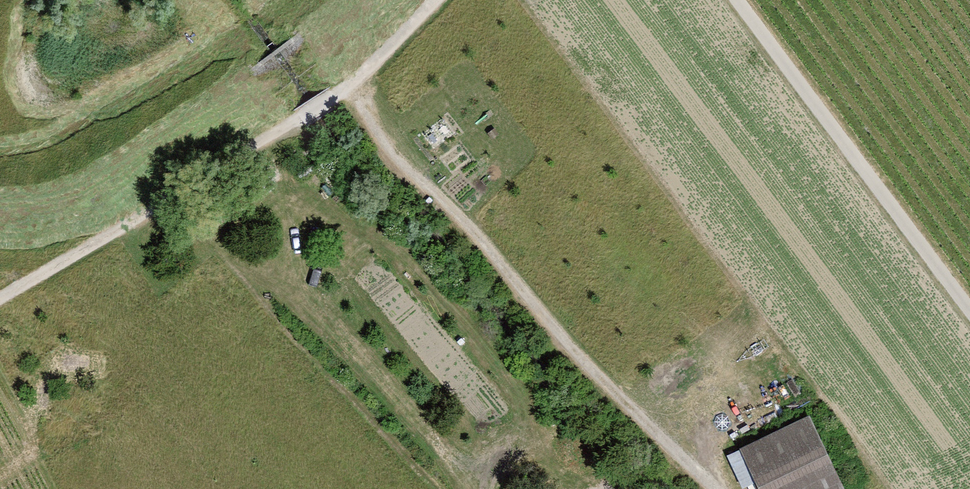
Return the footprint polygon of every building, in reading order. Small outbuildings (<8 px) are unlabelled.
[(815,418),(744,454),(761,488),(850,488),(815,418)]
